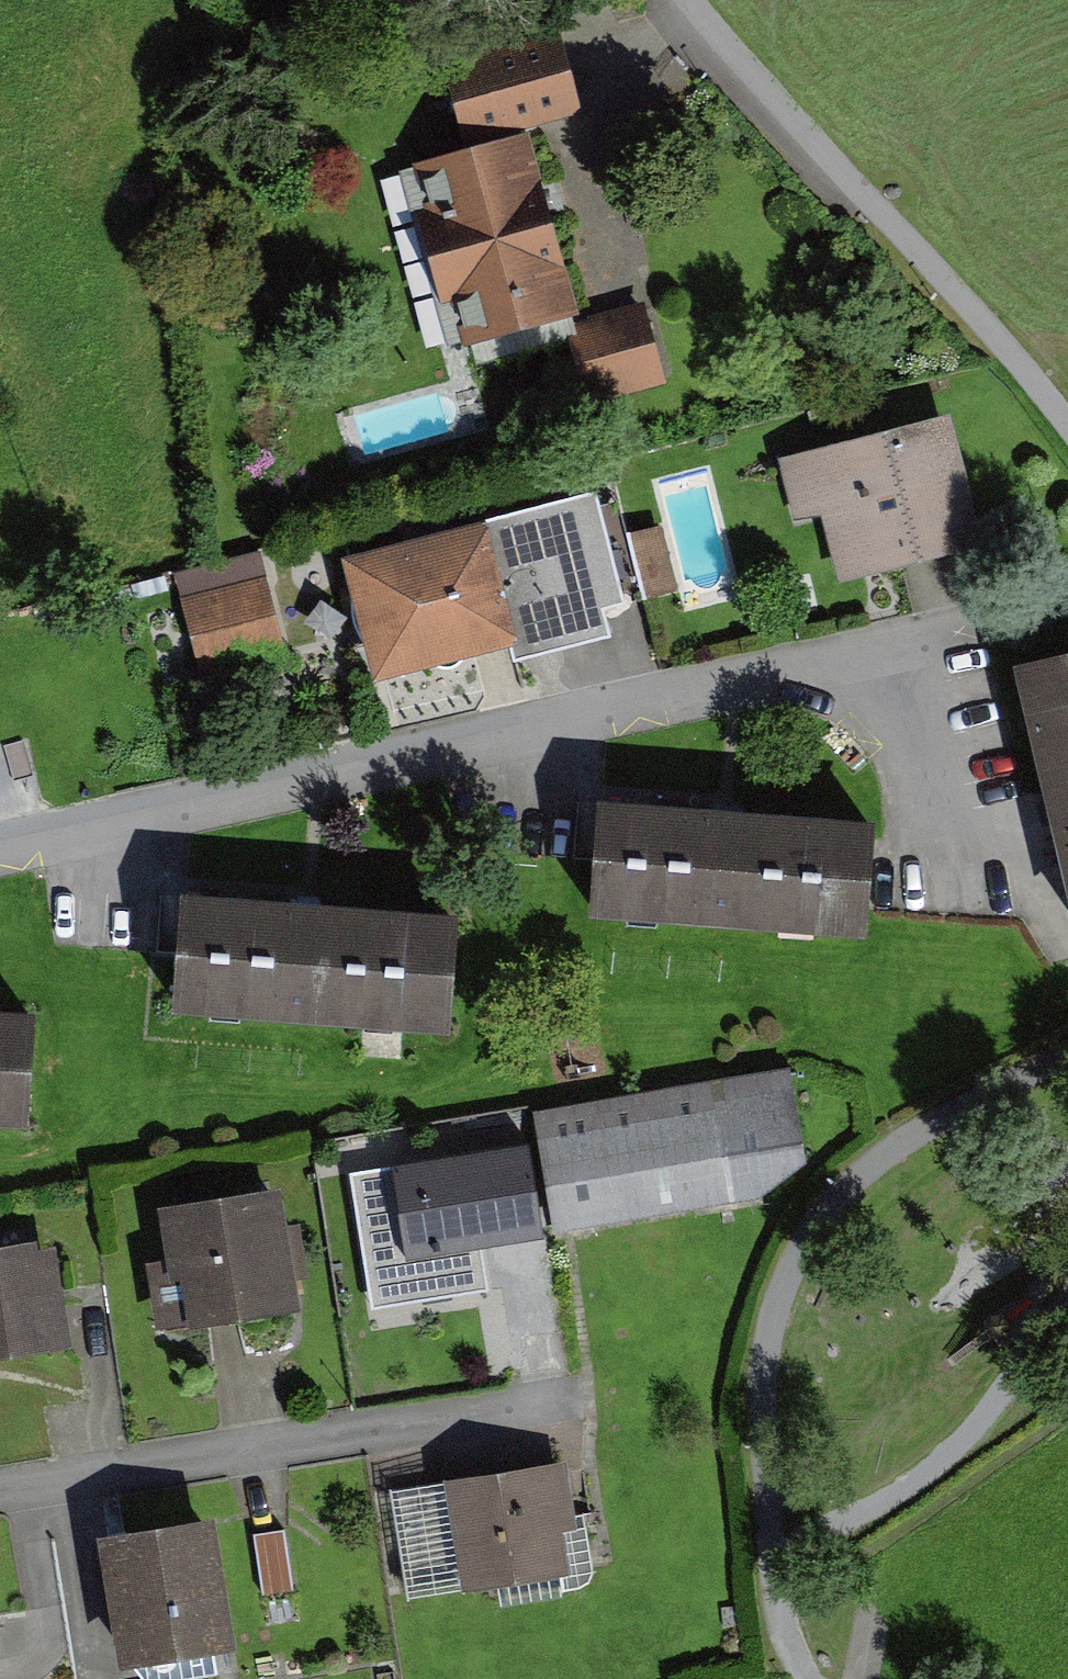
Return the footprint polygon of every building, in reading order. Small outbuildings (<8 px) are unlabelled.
[(570,34),(458,64),(478,139),(533,124),(590,108),(570,34)] [(480,148),(536,133),(533,124),(478,139),(480,148)] [(455,296),(472,292),(483,333),(583,306),(536,133),(480,148),(436,160),(451,215),(434,219),(455,296)] [(672,376),(653,306),(585,324),(604,395),(672,376)] [(986,536),(956,420),(796,460),(809,513),(837,506),(853,569),(986,536)] [(589,506),(499,529),(527,637),(585,622),(617,613),(614,604),(599,546),(589,506)] [(686,585),(671,527),(599,546),(614,604),(686,585)] [(527,637),(499,529),(355,566),(383,674),(527,637)] [(270,553),(190,574),(214,666),(294,646),(270,553)] [(1030,668),(1067,838),(1067,660),(1030,668)] [(610,808),(602,909),(876,929),(884,829),(738,818),(610,808)] [(192,902),(184,1002),(458,1023),(466,922),(321,911),(192,902)] [(39,1119),(46,1018),(0,1015),(0,1116),(39,1119)] [(563,1220),(766,1186),(809,1154),(795,1071),(545,1112),(563,1220)] [(524,1153),(465,1162),(358,1178),(368,1240),(380,1239),(379,1230),(473,1216),(487,1308),(546,1299),(524,1153)] [(311,1273),(305,1230),(292,1232),(287,1196),(170,1213),(178,1261),(159,1264),(167,1325),(232,1315),(303,1305),(299,1275),(311,1273)] [(473,1216),(379,1230),(380,1239),(392,1322),(487,1308),(473,1216)] [(73,1339),(71,1322),(60,1250),(0,1259),(0,1350),(73,1339)] [(1015,1334),(1018,1331),(1021,1327),(1022,1323),(1021,1319),(1019,1315),(1016,1312),(1012,1310),(1008,1309),(1004,1310),(1000,1312),(997,1315),(995,1319),(995,1324),(996,1328),(999,1331),(1002,1334),(1006,1335),(1011,1335),(1015,1334)] [(572,1458),(454,1475),(470,1584),(506,1579),(575,1569),(568,1520),(581,1518),(580,1512),(572,1458)] [(470,1584),(454,1475),(401,1483),(416,1592),(470,1584)] [(508,1593),(586,1583),(592,1581),(598,1578),(601,1573),(602,1566),(594,1510),(580,1512),(581,1518),(568,1520),(575,1569),(506,1579),(508,1593)] [(222,1517),(109,1533),(127,1658),(139,1656),(240,1642),(222,1517)] [(296,1527),(265,1532),(274,1597),(305,1593),(296,1527)] [(240,1642),(139,1656),(156,1678),(167,1678),(244,1668),(240,1642)]
